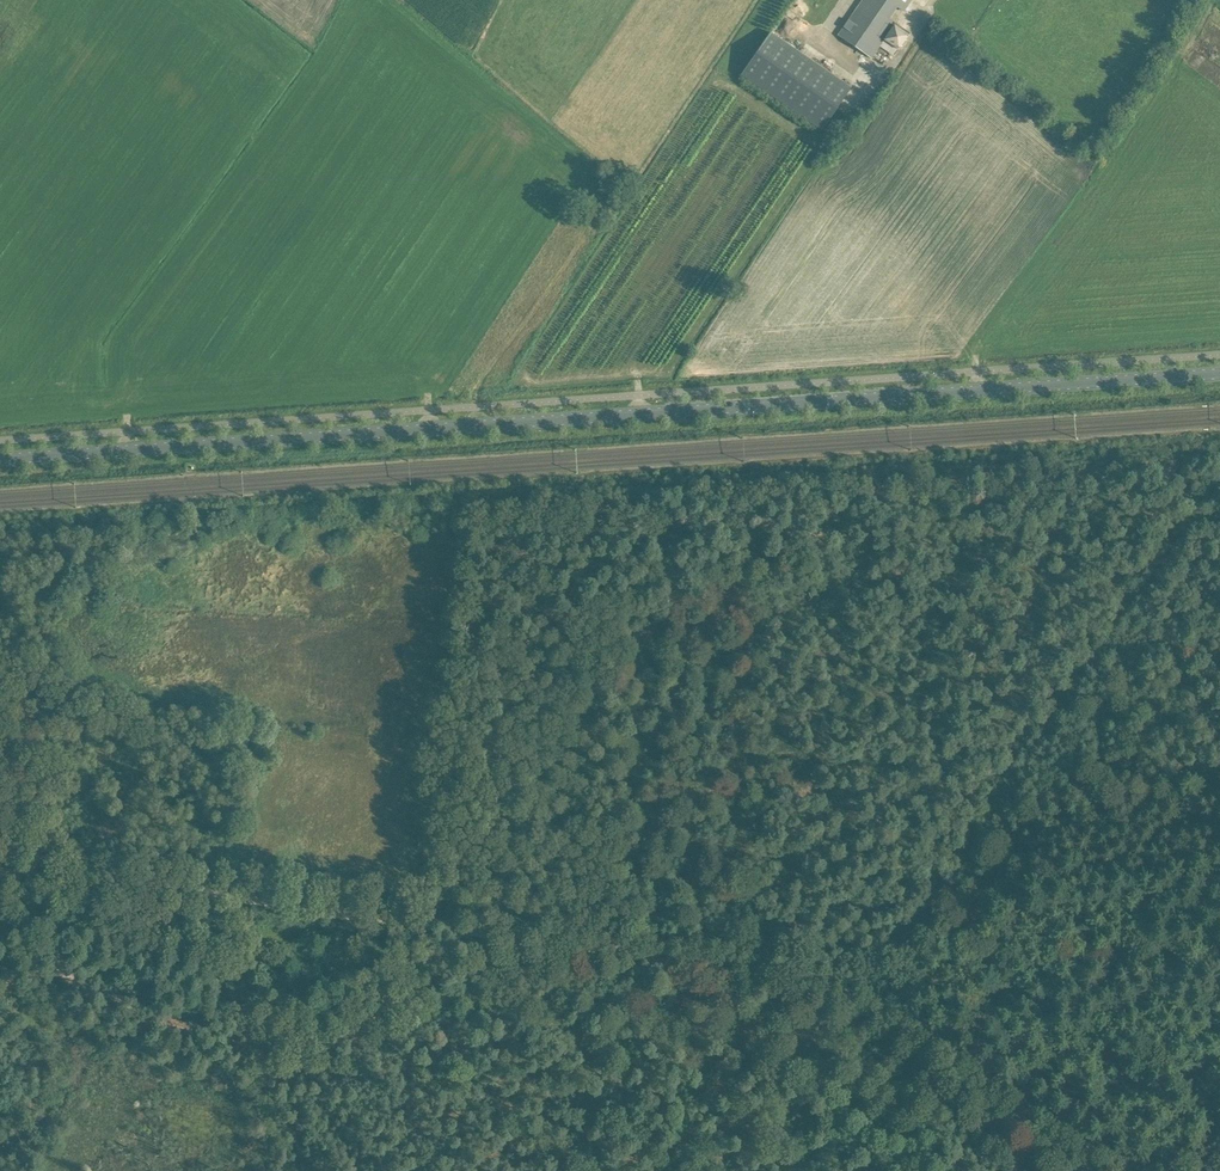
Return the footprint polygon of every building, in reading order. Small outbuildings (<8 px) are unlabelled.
[(890,19),(897,8),(904,12),(912,0),(863,0),(838,37),(872,60),(885,41),(899,51),(911,35),(892,22),(893,21),(890,19)] [(770,31),(741,75),(822,129),(852,86),(770,31)]
